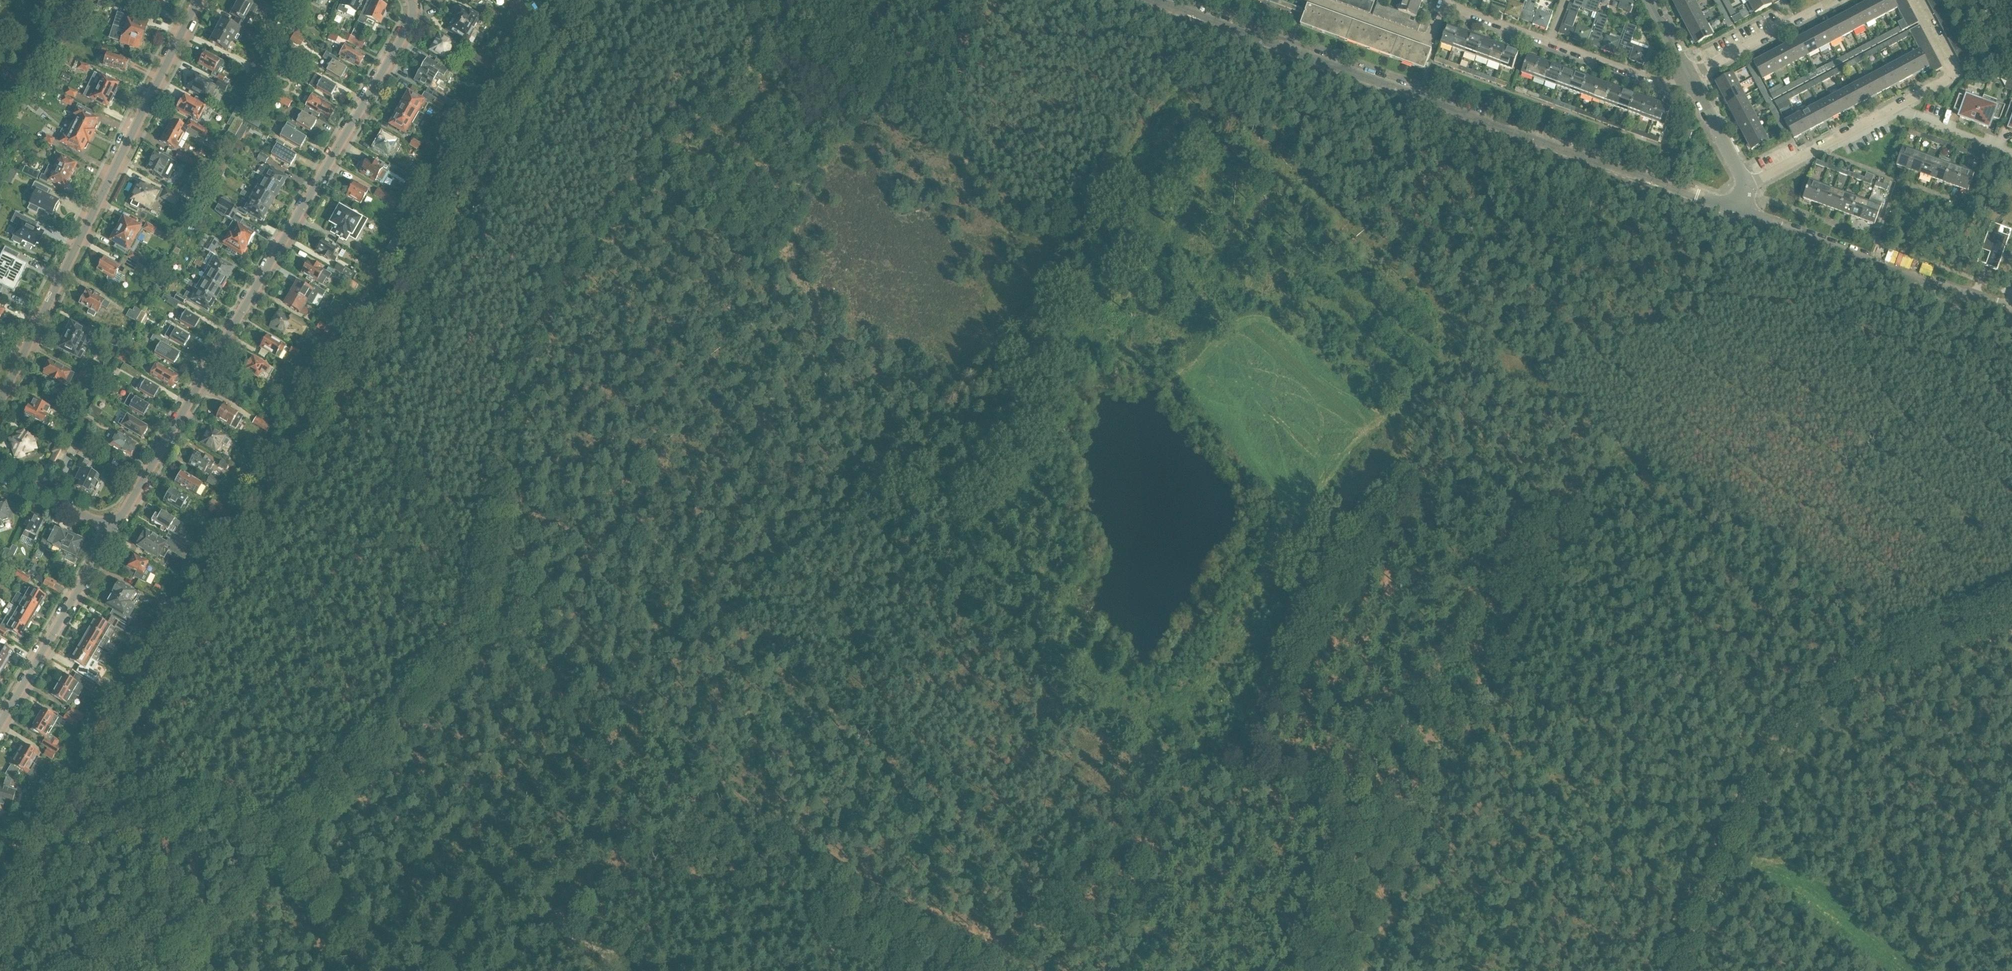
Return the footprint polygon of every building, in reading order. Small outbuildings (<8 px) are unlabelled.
[(237,18),(239,20),(239,21),(247,26),(251,19),(253,20),(259,8),(252,4),(251,5),(242,0),(240,0),(232,16),(237,18)] [(341,6),(338,12),(345,15),(349,9),(356,13),(362,0),(343,0),(341,6)] [(365,17),(373,21),(372,24),(376,26),(373,33),(382,38),(388,25),(381,22),(385,13),(384,12),(386,7),(379,4),(380,2),(376,0),(374,0),(374,1),(373,0),(365,17)] [(520,0),(516,0),(514,2),(519,10),(520,10),(524,7),(522,5),(523,4),(520,0)] [(1353,7),(1359,10),(1363,0),(1356,0),(1353,7)] [(1359,10),(1365,11),(1369,0),(1368,0),(1363,0),(1359,10)] [(1374,2),(1370,1),(1369,0),(1365,11),(1370,13),(1374,2)] [(1394,10),(1391,21),(1396,23),(1400,12),(1406,14),(1411,16),(1417,18),(1421,5),(1406,0),(1403,0),(1399,11),(1394,10)] [(1505,12),(1504,15),(1518,20),(1519,17),(1523,6),(1513,2),(1509,4),(1505,3),(1506,0),(1493,0),(1491,7),(1505,12)] [(1533,23),(1533,25),(1547,30),(1552,16),(1541,13),(1537,14),(1533,13),(1538,0),(1525,0),(1523,6),(1519,17),(1533,23)] [(1573,5),(1580,8),(1585,10),(1588,4),(1578,0),(1575,0),(1573,5)] [(1585,10),(1596,14),(1601,0),(1589,0),(1588,4),(1585,10)] [(1620,4),(1618,9),(1631,14),(1635,3),(1628,1),(1629,0),(1609,0),(1620,4)] [(1694,3),(1693,0),(1673,0),(1672,0),(1678,12),(1694,3)] [(1734,10),(1729,0),(1726,0),(1723,2),(1729,13),(1734,10)] [(1771,5),(1768,0),(1754,0),(1749,3),(1754,13),(1771,5)] [(1879,0),(1873,0),(1866,4),(1875,20),(1886,14),(1879,0)] [(1897,7),(1894,1),(1893,0),(1879,0),(1886,14),(1897,8),(1897,7)] [(1943,4),(1940,0),(1938,0),(1930,5),(1933,10),(1943,4)] [(1290,9),(1292,5),(1280,1),(1278,5),(1290,9)] [(1897,7),(1897,8),(1899,12),(1910,7),(1907,1),(1897,7)] [(519,10),(514,2),(509,5),(518,19),(523,15),(520,10),(519,10)] [(1373,15),(1379,17),(1383,6),(1382,5),(1377,3),(1373,15)] [(1569,3),(1558,32),(1573,37),(1572,39),(1586,44),(1587,42),(1591,31),(1582,27),(1576,29),(1573,28),(1580,8),(1573,5),(1569,3)] [(1684,23),(1700,14),(1694,3),(1678,12),(1684,23)] [(1721,3),(1716,5),(1719,11),(1722,17),(1727,14),(1721,3)] [(1875,20),(1866,4),(1855,9),(1864,26),(1875,20)] [(1935,15),(1946,10),(1943,4),(1933,10),(1935,15)] [(1292,5),(1290,9),(1302,14),(1304,9),(1292,5)] [(1383,6),(1379,17),(1385,19),(1389,8),(1383,6)] [(455,13),(457,14),(454,19),(473,30),(480,18),(462,8),(461,8),(460,7),(459,7),(457,7),(456,8),(456,9),(455,10),(455,12),(455,13)] [(483,14),(495,21),(499,14),(486,7),(483,14)] [(1902,17),(1913,12),(1910,7),(1899,12),(1902,17)] [(1391,21),(1394,10),(1389,8),(1385,19),(1391,21)] [(1864,26),(1855,9),(1844,15),(1852,32),(1864,26)] [(1307,10),(1302,22),(1303,22),(1303,23),(1418,65),(1426,68),(1431,55),(1307,10)] [(1734,10),(1729,13),(1735,24),(1744,20),(1741,14),(1737,16),(1734,10)] [(1938,20),(1948,15),(1946,10),(1935,15),(1938,20)] [(304,12),(300,19),(309,24),(312,16),(304,12)] [(1400,12),(1396,23),(1402,25),(1406,14),(1400,12)] [(1902,17),(1904,20),(1905,23),(1915,17),(1913,12),(1902,17)] [(117,14),(114,22),(112,27),(141,36),(142,33),(146,31),(147,27),(146,26),(147,24),(128,18),(117,14)] [(276,21),(285,25),(284,29),(289,32),(294,22),(279,14),(276,21)] [(1407,27),(1411,16),(1406,14),(1402,25),(1407,27)] [(1591,31),(1587,42),(1601,47),(1601,50),(1615,55),(1616,53),(1619,41),(1610,38),(1605,40),(1601,39),(1609,18),(1597,14),(1591,31)] [(1690,34),(1706,25),(1700,14),(1684,23),(1690,34)] [(1728,28),(1733,26),(1727,14),(1722,17),(1728,28)] [(1852,32),(1844,15),(1833,21),(1841,38),(1852,32)] [(1941,26),(1951,20),(1948,15),(1938,20),(1941,26)] [(1411,16),(1407,27),(1413,29),(1417,18),(1411,16)] [(1915,17),(1905,23),(1908,28),(1918,22),(1915,17)] [(217,31),(234,41),(233,41),(238,43),(242,36),(247,26),(239,21),(239,20),(237,18),(233,26),(223,20),(220,25),(218,24),(215,30),(217,31)] [(1417,18),(1413,29),(1419,31),(1423,20),(1417,18)] [(454,19),(448,29),(467,41),(473,30),(454,19)] [(1897,23),(1900,27),(1894,30),(1897,35),(1908,29),(1908,28),(1905,23),(1904,20),(1897,23)] [(1944,31),(1954,25),(1951,20),(1941,26),(1944,31)] [(299,21),(294,29),(303,34),(307,26),(299,21)] [(1841,38),(1833,21),(1821,27),(1830,43),(1841,38)] [(1619,41),(1616,53),(1630,58),(1629,60),(1643,65),(1648,51),(1638,48),(1633,50),(1629,49),(1637,28),(1626,24),(1620,41),(1619,41)] [(522,36),(503,25),(499,32),(518,43),(522,36)] [(1712,37),(1706,25),(1690,34),(1696,45),(1712,37)] [(1947,36),(1957,31),(1954,25),(1944,31),(1947,36)] [(1909,31),(1912,36),(1923,31),(1920,26),(1909,31)] [(111,32),(122,35),(120,43),(138,49),(138,48),(141,47),(141,44),(140,40),(141,36),(112,27),(111,32)] [(1447,27),(1441,44),(1453,49),(1460,31),(1447,27)] [(1830,43),(1821,27),(1810,33),(1819,49),(1830,43)] [(471,37),(475,40),(477,37),(482,40),(484,36),(475,30),(471,37)] [(1897,35),(1894,30),(1883,36),(1886,41),(1897,35)] [(217,31),(211,43),(227,52),(233,41),(234,41),(217,31)] [(1465,53),(1471,35),(1460,31),(1453,49),(1465,53)] [(1912,36),(1909,31),(1898,37),(1901,42),(1912,36)] [(1923,31),(1912,36),(1915,42),(1926,36),(1923,31)] [(1950,42),(1960,36),(1957,31),(1947,36),(1950,42)] [(343,40),(327,33),(324,39),(344,48),(346,42),(343,40)] [(1819,49),(1810,33),(1799,39),(1807,55),(1819,49)] [(1477,57),(1483,39),(1471,35),(1465,53),(1477,57)] [(1886,41),(1883,36),(1872,42),(1875,46),(1886,41)] [(1926,36),(1915,42),(1918,47),(1928,42),(1926,36)] [(1952,47),(1963,41),(1960,36),(1950,42),(1952,47)] [(351,37),(348,43),(363,49),(365,44),(351,37)] [(431,51),(445,58),(445,57),(452,61),(459,49),(452,45),(453,44),(440,37),(438,40),(437,39),(432,47),(433,48),(431,51)] [(1901,42),(1898,37),(1887,43),(1890,48),(1901,42)] [(1489,61),(1495,44),(1483,39),(1477,57),(1489,61)] [(1807,55),(1799,39),(1788,45),(1796,61),(1807,55)] [(1955,52),(1965,47),(1963,41),(1952,47),(1955,52)] [(1875,46),(1872,42),(1861,47),(1863,52),(1875,46)] [(1918,47),(1920,51),(1921,52),(1931,47),(1928,42),(1918,47)] [(1890,48),(1887,43),(1876,49),(1878,54),(1890,48)] [(1500,66),(1507,48),(1495,44),(1489,61),(1500,66)] [(1796,61),(1788,45),(1776,51),(1785,67),(1796,61)] [(346,46),(340,56),(359,68),(365,57),(346,46)] [(1863,52),(1861,47),(1850,53),(1852,58),(1863,52)] [(1931,47),(1921,52),(1924,58),(1934,52),(1931,47)] [(1958,57),(1968,52),(1965,47),(1955,52),(1958,57)] [(1512,70),(1519,52),(1507,48),(1500,66),(1512,70)] [(106,55),(102,66),(109,67),(124,73),(125,71),(126,71),(127,68),(126,67),(128,61),(107,54),(108,51),(102,49),(100,53),(106,55)] [(1878,54),(1876,49),(1865,54),(1867,59),(1878,54)] [(469,50),(466,55),(495,73),(498,67),(469,50)] [(497,56),(487,51),(483,58),(493,63),(497,56)] [(1765,57),(1774,73),(1775,73),(1778,79),(1789,74),(1785,67),(1776,51),(1765,57)] [(1929,67),(1927,63),(1924,58),(1921,52),(1920,51),(1909,57),(1917,73),(1929,67)] [(1934,52),(1924,58),(1927,63),(1937,58),(1934,52)] [(1968,52),(1958,57),(1961,63),(1971,57),(1968,52)] [(198,65),(213,73),(211,76),(223,82),(226,78),(220,75),(221,74),(220,74),(222,70),(223,70),(225,69),(228,64),(214,56),(213,58),(204,53),(201,58),(200,58),(199,61),(199,62),(198,65)] [(1852,58),(1850,53),(1838,59),(1841,64),(1852,58)] [(1865,54),(1861,57),(1853,60),(1856,65),(1867,59),(1865,54)] [(281,55),(274,67),(282,72),(290,60),(281,55)] [(1528,56),(1521,73),(1534,78),(1540,60),(1528,56)] [(1774,73),(1765,57),(1754,63),(1763,79),(1774,73)] [(1898,63),(1906,79),(1917,73),(1909,57),(1898,63)] [(1436,58),(1435,62),(1447,66),(1448,62),(1436,58)] [(1927,63),(1929,67),(1929,68),(1940,63),(1937,58),(1927,63)] [(328,59),(322,69),(341,80),(346,70),(332,62),(328,59)] [(422,67),(420,71),(434,79),(444,84),(448,77),(444,75),(447,70),(427,59),(424,63),(423,63),(421,65),(422,67)] [(1841,64),(1838,59),(1827,65),(1830,70),(1841,64)] [(1546,82),(1552,64),(1540,60),(1534,78),(1546,82)] [(1856,65),(1853,60),(1842,66),(1845,71),(1856,65)] [(1458,70),(1460,66),(1448,62),(1447,66),(1458,70)] [(73,68),(78,69),(77,70),(88,73),(90,66),(80,63),(80,65),(74,63),(73,68)] [(249,70),(258,75),(257,76),(266,81),(270,74),(261,70),(262,68),(253,63),(249,70)] [(1886,69),(1895,85),(1906,79),(1898,63),(1886,69)] [(1940,63),(1929,68),(1932,74),(1943,68),(1940,63)] [(1557,86),(1563,68),(1552,64),(1546,82),(1557,86)] [(1753,77),(1758,75),(1752,64),(1747,67),(1753,77)] [(1830,70),(1827,65),(1816,71),(1818,76),(1830,70)] [(1471,75),(1472,71),(1460,66),(1458,70),(1471,75)] [(1845,71),(1842,66),(1831,72),(1833,77),(1845,71)] [(1569,90),(1575,73),(1563,68),(1557,86),(1569,90)] [(1875,75),(1884,91),(1895,85),(1886,69),(1875,75)] [(437,88),(443,92),(447,86),(444,84),(434,79),(420,71),(419,72),(417,72),(416,75),(416,77),(414,82),(428,90),(426,94),(436,100),(438,95),(435,93),(437,88)] [(1482,79),(1484,75),(1472,71),(1471,75),(1482,79)] [(1818,76),(1816,71),(1805,77),(1807,82),(1818,76)] [(1831,72),(1823,76),(1820,78),(1822,83),(1833,77),(1831,72)] [(1581,95),(1587,77),(1575,73),(1569,90),(1581,95)] [(1732,74),(1716,83),(1722,94),(1738,85),(1732,74)] [(188,87),(187,90),(204,99),(205,98),(210,101),(215,91),(217,92),(218,90),(225,93),(229,86),(219,81),(216,86),(213,85),(195,75),(191,82),(190,82),(187,87),(188,87)] [(1494,83),(1496,79),(1484,75),(1482,79),(1494,83)] [(1759,89),(1764,86),(1758,75),(1753,77),(1759,89)] [(1864,81),(1873,97),(1884,91),(1875,75),(1864,81)] [(90,86),(96,88),(96,89),(113,98),(117,91),(115,90),(117,85),(98,76),(97,80),(94,78),(90,86)] [(1593,99),(1599,82),(1587,77),(1581,95),(1593,99)] [(1807,82),(1805,77),(1793,83),(1796,88),(1807,82)] [(1822,83),(1820,78),(1808,84),(1811,89),(1822,83)] [(330,98),(336,87),(323,79),(317,90),(330,98)] [(1496,79),(1494,83),(1506,88),(1507,83),(1496,79)] [(1853,86),(1861,103),(1873,97),(1864,81),(1853,86)] [(1605,104),(1611,86),(1599,82),(1593,99),(1605,104)] [(1782,84),(1780,85),(1781,88),(1782,89),(1785,94),(1796,88),(1793,83),(1784,88),(1782,84)] [(1811,89),(1808,84),(1797,90),(1800,95),(1811,89)] [(1738,85),(1722,94),(1728,105),(1744,96),(1738,85)] [(61,91),(65,92),(65,95),(74,99),(77,93),(63,86),(61,91)] [(1617,108),(1623,90),(1611,86),(1605,104),(1617,108)] [(1765,100),(1769,97),(1764,86),(1759,89),(1765,100)] [(1842,92),(1850,109),(1861,103),(1853,86),(1842,92)] [(1527,95),(1529,91),(1516,87),(1515,91),(1527,95)] [(93,94),(90,93),(88,98),(106,107),(109,102),(111,103),(113,98),(96,89),(93,94)] [(1785,94),(1782,89),(1771,95),(1774,100),(1785,94)] [(1629,112),(1635,95),(1623,90),(1617,108),(1629,112)] [(1800,95),(1797,90),(1786,96),(1789,101),(1800,95)] [(1539,100),(1541,96),(1529,91),(1527,95),(1539,100)] [(1830,98),(1839,115),(1850,109),(1842,92),(1830,98)] [(403,103),(419,112),(423,115),(429,104),(441,111),(445,105),(436,100),(426,94),(425,93),(421,100),(409,93),(407,96),(405,96),(403,99),(404,101),(403,103)] [(1640,117),(1647,99),(1635,95),(1629,112),(1640,117)] [(1954,110),(1962,113),(1960,118),(1973,123),(1981,101),(1968,96),(1967,98),(1959,95),(1954,110)] [(176,110),(197,121),(200,122),(205,114),(203,113),(207,104),(196,97),(193,101),(184,96),(180,102),(177,106),(177,109),(176,110)] [(1551,104),(1552,100),(1541,96),(1539,100),(1551,104)] [(1734,116),(1750,108),(1744,96),(1728,105),(1734,116)] [(1775,102),(1777,107),(1789,101),(1786,96),(1775,102)] [(73,101),(64,97),(61,102),(71,107),(73,101)] [(313,97),(305,110),(318,119),(321,115),(329,120),(335,110),(321,101),(313,97)] [(1771,111),(1775,109),(1769,97),(1765,100),(1771,111)] [(1819,104),(1828,121),(1839,115),(1830,98),(1819,104)] [(298,106),(287,99),(283,106),(294,112),(298,106)] [(1652,121),(1659,103),(1647,99),(1640,117),(1652,121)] [(1563,108),(1564,104),(1552,100),(1551,104),(1563,108)] [(1995,106),(1981,101),(1973,123),(1988,128),(1991,117),(1999,120),(2005,106),(1996,102),(1995,106)] [(2011,125),(2009,130),(2011,131),(2011,102),(2003,122),(2011,125)] [(419,112),(403,103),(396,115),(412,125),(419,112)] [(1664,125),(1670,108),(1659,103),(1652,121),(1664,125)] [(1575,113),(1576,108),(1564,104),(1563,108),(1575,113)] [(1808,110),(1817,127),(1828,121),(1819,104),(1808,110)] [(1587,117),(1588,113),(1576,108),(1575,113),(1587,117)] [(1740,128),(1756,119),(1750,108),(1734,116),(1740,128)] [(1776,122),(1781,120),(1775,109),(1771,111),(1776,122)] [(76,118),(74,123),(93,132),(97,125),(95,125),(97,120),(77,110),(74,117),(76,118)] [(1795,113),(1797,116),(1805,132),(1817,127),(1808,110),(1801,114),(1799,111),(1795,113)] [(231,117),(243,124),(246,117),(234,111),(231,117)] [(291,121),(296,124),(310,132),(316,122),(302,114),(298,111),(291,121)] [(1599,121),(1600,117),(1588,113),(1587,117),(1599,121)] [(406,135),(411,137),(416,127),(412,125),(396,115),(390,125),(406,135)] [(1797,116),(1785,122),(1794,139),(1805,132),(1797,116)] [(227,125),(230,127),(227,132),(236,136),(241,127),(243,124),(231,117),(227,125)] [(1610,126),(1612,121),(1600,117),(1599,121),(1610,126)] [(1746,139),(1762,130),(1756,119),(1740,128),(1746,139)] [(166,130),(165,132),(181,140),(182,139),(186,141),(189,136),(196,140),(202,127),(189,120),(185,127),(172,120),(170,124),(169,124),(168,125),(167,126),(166,129),(166,130)] [(1783,134),(1788,132),(1781,120),(1776,122),(1783,134)] [(1622,130),(1624,126),(1612,121),(1610,126),(1622,130)] [(72,122),(67,133),(88,143),(93,132),(74,123),(72,122)] [(1634,134),(1635,130),(1624,126),(1622,130),(1634,134)] [(241,127),(236,136),(235,139),(241,142),(247,130),(241,127)] [(67,133),(62,130),(56,141),(81,153),(83,149),(85,150),(88,143),(67,133)] [(1646,139),(1648,134),(1635,130),(1634,134),(1646,139)] [(1685,130),(1683,138),(1689,140),(1691,133),(1685,130)] [(1752,150),(1768,141),(1762,130),(1746,139),(1752,150)] [(1910,130),(1908,134),(1920,138),(1921,134),(1910,130)] [(292,131),(286,141),(300,149),(306,139),(292,131)] [(161,140),(160,143),(175,151),(181,140),(165,132),(165,133),(163,133),(162,136),(162,137),(161,139),(161,140)] [(55,140),(45,134),(42,140),(52,146),(55,140)] [(375,146),(374,148),(387,156),(393,159),(401,146),(395,142),(382,134),(380,137),(375,145),(375,146)] [(1648,134),(1646,139),(1658,143),(1659,139),(1648,134)] [(1931,142),(1932,138),(1921,134),(1920,138),(1931,142)] [(275,149),(271,155),(290,167),(296,156),(282,148),(284,145),(273,138),(269,136),(265,143),(275,149)] [(1943,146),(1944,142),(1932,138),(1931,142),(1943,146)] [(409,146),(418,151),(422,144),(413,139),(409,146)] [(227,152),(231,144),(225,141),(221,149),(227,152)] [(1955,151),(1957,147),(1944,142),(1943,146),(1955,151)] [(1967,155),(1968,151),(1957,147),(1955,151),(1967,155)] [(1902,148),(1896,166),(1908,170),(1914,153),(1902,148)] [(254,153),(259,156),(257,160),(265,164),(268,158),(256,151),(254,153)] [(1968,151),(1967,155),(1979,159),(1980,155),(1968,151)] [(175,159),(193,168),(196,162),(178,152),(175,159)] [(1919,174),(1926,157),(1914,153),(1908,170),(1919,174)] [(151,162),(147,170),(154,174),(153,176),(163,181),(164,179),(169,181),(177,165),(173,163),(168,161),(155,154),(152,154),(150,159),(151,162)] [(58,161),(57,161),(53,168),(71,177),(77,165),(60,157),(58,161)] [(1931,179),(1938,161),(1926,157),(1919,174),(1931,179)] [(1938,161),(1931,179),(1943,183),(1950,165),(1950,166),(1952,161),(1940,157),(1938,161)] [(389,164),(388,167),(382,163),(380,166),(369,160),(369,161),(367,160),(360,171),(375,180),(376,180),(380,182),(380,183),(383,185),(388,175),(404,184),(407,178),(411,180),(412,178),(389,164)] [(253,173),(280,189),(281,187),(283,186),(285,183),(284,182),(287,178),(264,165),(260,166),(256,174),(253,172),(253,173)] [(1950,166),(1950,165),(1943,183),(1955,187),(1962,170),(1950,166)] [(40,180),(48,184),(49,181),(65,188),(71,177),(53,168),(49,166),(44,176),(42,175),(40,180)] [(407,166),(404,172),(415,178),(418,171),(407,166)] [(23,174),(37,180),(40,174),(26,167),(23,174)] [(1967,192),(1974,174),(1962,170),(1955,187),(1967,192)] [(1864,177),(1863,182),(1870,184),(1874,175),(1866,172),(1866,173),(1864,177)] [(278,192),(280,189),(253,173),(251,176),(259,181),(256,187),(275,198),(276,197),(277,196),(279,194),(278,192)] [(1809,181),(1802,199),(1814,203),(1821,186),(1809,181)] [(360,204),(367,190),(353,182),(346,196),(360,204)] [(1889,187),(1876,182),(1875,186),(1888,191),(1889,187)] [(133,202),(130,206),(136,210),(139,205),(149,210),(153,202),(156,203),(162,192),(156,188),(154,191),(139,183),(134,194),(133,194),(131,197),(132,198),(131,201),(133,202)] [(203,195),(185,185),(180,195),(198,204),(203,195)] [(1826,208),(1833,190),(1821,186),(1814,203),(1826,208)] [(374,196),(395,208),(399,200),(378,188),(374,196)] [(248,200),(267,211),(270,206),(271,205),(273,203),(273,202),(274,200),(255,189),(251,196),(243,191),(240,195),(248,200)] [(180,198),(165,190),(160,199),(175,207),(180,198)] [(1838,212),(1844,194),(1833,190),(1826,208),(1838,212)] [(36,191),(29,205),(50,215),(57,201),(36,191)] [(1850,216),(1857,198),(1844,194),(1838,212),(1850,216)] [(1862,221),(1869,203),(1857,198),(1850,216),(1862,221)] [(1869,203),(1862,221),(1874,225),(1881,207),(1882,203),(1870,198),(1869,203)] [(267,212),(267,211),(248,200),(243,210),(262,221),(264,216),(266,216),(267,213),(267,212)] [(363,221),(358,218),(339,208),(330,223),(336,226),(332,233),(345,241),(349,234),(354,237),(363,221)] [(236,216),(227,210),(223,216),(233,221),(236,216)] [(142,233),(140,232),(142,229),(123,218),(120,225),(118,225),(117,227),(118,229),(117,231),(133,240),(137,242),(142,233)] [(229,234),(247,244),(248,245),(254,235),(232,222),(226,233),(229,234)] [(18,223),(11,237),(32,248),(34,245),(35,244),(38,240),(37,238),(39,233),(18,223)] [(143,229),(143,230),(153,236),(153,235),(156,229),(157,229),(147,223),(143,229)] [(114,236),(111,241),(127,250),(125,254),(128,256),(131,252),(133,253),(139,243),(137,242),(133,240),(117,231),(116,232),(115,232),(114,234),(114,236)] [(223,244),(241,254),(247,244),(229,234),(223,244)] [(219,244),(205,235),(202,241),(216,250),(219,244)] [(322,256),(328,260),(329,258),(336,262),(342,250),(323,239),(321,242),(320,241),(316,247),(318,248),(316,251),(323,254),(322,256)] [(203,264),(201,263),(227,279),(233,268),(215,258),(216,256),(213,254),(216,250),(202,241),(199,246),(204,249),(210,253),(207,259),(203,264)] [(376,263),(379,256),(357,244),(354,251),(376,263)] [(128,256),(127,258),(146,269),(150,263),(141,258),(141,257),(133,253),(131,252),(128,256)] [(124,257),(119,266),(120,267),(127,271),(144,280),(149,271),(146,269),(127,258),(124,257)] [(16,278),(21,269),(0,258),(0,270),(16,278)] [(104,258),(98,270),(108,275),(108,276),(107,278),(108,283),(113,286),(119,285),(124,276),(124,277),(127,271),(120,267),(119,266),(104,258)] [(307,261),(301,273),(316,282),(322,286),(327,278),(321,274),(323,270),(320,269),(321,268),(311,262),(310,263),(307,261)] [(204,270),(206,272),(203,278),(221,289),(227,279),(201,263),(199,267),(204,270)] [(345,268),(338,264),(334,269),(354,280),(357,275),(346,268),(345,268)] [(10,291),(16,279),(0,271),(0,286),(10,291)] [(190,281),(187,285),(188,286),(195,290),(214,301),(220,290),(202,279),(198,286),(195,285),(196,284),(190,281)] [(345,286),(354,290),(357,284),(348,279),(345,286)] [(290,294),(305,303),(306,302),(312,305),(318,295),(323,298),(326,292),(310,284),(307,288),(297,283),(295,287),(294,287),(290,294)] [(361,286),(359,292),(369,297),(372,291),(361,286)] [(178,294),(174,300),(183,305),(186,300),(190,302),(190,300),(191,301),(208,310),(208,311),(214,301),(195,290),(192,295),(187,292),(184,298),(178,294)] [(79,305),(89,310),(87,314),(94,318),(96,314),(97,315),(101,307),(107,310),(110,304),(104,301),(98,298),(100,296),(95,293),(93,295),(87,291),(82,299),(80,299),(78,302),(79,304),(79,305)] [(164,294),(162,299),(165,301),(166,303),(176,309),(180,303),(168,296),(164,294)] [(288,300),(285,305),(306,317),(308,312),(302,308),(305,303),(290,294),(287,299),(288,300)] [(350,306),(347,311),(354,316),(357,311),(350,306)] [(132,312),(130,310),(126,316),(136,322),(142,311),(135,307),(132,312)] [(142,311),(136,322),(140,324),(146,314),(142,311)] [(174,320),(179,323),(180,322),(193,330),(199,319),(186,312),(183,316),(178,314),(174,320)] [(282,336),(284,333),(294,332),(300,336),(307,326),(291,316),(290,319),(279,312),(269,328),(282,336)] [(317,328),(326,333),(329,328),(320,322),(317,328)] [(66,327),(61,336),(62,336),(82,346),(82,344),(87,347),(90,341),(91,341),(97,330),(90,327),(88,332),(70,324),(68,328),(66,327)] [(171,326),(165,337),(167,338),(170,339),(183,347),(189,337),(176,329),(171,326)] [(159,345),(154,354),(173,364),(179,354),(163,345),(165,341),(153,334),(150,340),(159,345)] [(60,344),(58,349),(76,357),(81,360),(84,353),(79,351),(82,346),(62,336),(61,336),(58,343),(60,344)] [(124,343),(109,336),(106,342),(116,347),(122,349),(124,343)] [(262,344),(260,347),(276,356),(279,358),(283,352),(286,347),(267,336),(266,338),(264,337),(263,338),(261,342),(261,344),(262,344)] [(290,353),(298,357),(301,351),(294,347),(290,353)] [(121,352),(117,359),(125,363),(129,355),(121,352)] [(245,372),(259,380),(259,379),(267,384),(272,377),(270,376),(273,373),(281,378),(283,376),(285,372),(275,367),(274,369),(253,357),(251,360),(246,368),(247,368),(245,372)] [(59,383),(60,381),(69,386),(75,374),(69,372),(50,362),(48,365),(47,366),(45,368),(46,370),(44,373),(51,377),(50,378),(59,383)] [(156,365),(150,375),(158,379),(172,387),(177,377),(156,365)] [(90,374),(101,379),(104,372),(94,367),(90,374)] [(142,374),(129,367),(126,373),(139,380),(142,374)] [(79,377),(95,385),(98,378),(83,370),(79,377)] [(105,380),(98,394),(103,397),(108,387),(116,391),(120,383),(111,378),(109,383),(105,380)] [(153,399),(159,388),(142,379),(136,389),(153,399)] [(130,395),(123,406),(130,409),(143,416),(149,406),(130,395)] [(24,415),(42,424),(43,423),(49,425),(52,420),(46,417),(47,415),(46,415),(50,408),(35,400),(31,407),(29,406),(27,409),(25,409),(24,410),(25,412),(24,415)] [(73,409),(58,402),(55,410),(70,417),(73,409)] [(224,404),(216,418),(236,430),(244,416),(238,413),(224,404)] [(88,412),(99,418),(103,412),(92,405),(88,412)] [(122,427),(141,438),(141,439),(142,439),(148,428),(148,427),(147,428),(128,417),(128,416),(124,422),(121,419),(118,425),(121,427),(122,428),(122,427)] [(85,417),(78,430),(88,436),(95,422),(85,417)] [(261,420),(256,417),(252,424),(267,433),(271,426),(270,425),(271,423),(262,418),(261,420)] [(211,430),(203,443),(218,452),(223,444),(227,447),(230,441),(226,439),(211,430)] [(120,431),(112,445),(132,456),(138,446),(124,438),(125,435),(120,431)] [(83,453),(89,439),(76,433),(69,446),(83,453)] [(15,455),(31,450),(37,448),(34,440),(31,434),(10,440),(12,448),(11,449),(12,452),(14,452),(15,455)] [(52,453),(53,453),(49,461),(60,466),(68,448),(57,443),(52,453)] [(203,476),(209,479),(207,483),(217,489),(221,482),(211,476),(214,471),(212,469),(215,463),(210,460),(202,455),(201,456),(196,453),(194,456),(192,456),(190,460),(191,462),(189,465),(204,473),(203,476)] [(75,481),(78,482),(76,487),(91,494),(94,489),(96,490),(99,483),(97,482),(100,476),(91,473),(92,470),(86,467),(88,463),(81,459),(76,469),(80,471),(75,481)] [(222,459),(218,466),(226,471),(230,464),(222,459)] [(178,480),(176,484),(196,496),(203,486),(197,482),(182,473),(181,475),(179,475),(178,478),(178,480)] [(165,495),(163,498),(165,500),(164,501),(180,511),(184,513),(191,502),(187,500),(171,490),(168,495),(165,495)] [(209,508),(219,513),(223,506),(213,500),(209,508)] [(3,526),(2,522),(11,519),(5,503),(0,505),(0,527),(3,526)] [(156,515),(152,521),(161,527),(160,530),(165,532),(166,530),(168,531),(167,532),(169,533),(166,538),(168,540),(185,550),(186,549),(190,543),(174,534),(180,524),(174,520),(161,513),(159,517),(156,515)] [(34,517),(32,517),(23,536),(35,542),(44,522),(39,520),(39,518),(36,516),(34,517)] [(197,529),(207,534),(211,526),(201,521),(197,529)] [(46,548),(40,546),(35,558),(41,560),(46,550),(51,552),(53,548),(60,551),(59,554),(69,534),(68,534),(68,533),(62,530),(61,530),(60,531),(56,528),(46,548)] [(139,543),(138,546),(146,551),(145,552),(151,555),(151,554),(158,558),(159,555),(165,558),(169,551),(185,560),(190,553),(187,551),(185,550),(168,540),(166,543),(146,531),(145,534),(144,534),(138,543),(139,543)] [(59,554),(66,558),(65,559),(74,563),(77,558),(85,541),(84,541),(84,540),(78,537),(78,538),(69,534),(59,554)] [(13,545),(10,551),(7,557),(11,559),(18,547),(13,545)] [(150,564),(134,556),(133,558),(131,559),(130,562),(130,563),(128,567),(137,572),(134,577),(146,583),(151,573),(147,571),(150,564)] [(15,577),(27,584),(30,578),(18,571),(15,577)] [(52,590),(61,595),(65,588),(56,583),(57,582),(47,577),(43,585),(52,590)] [(134,588),(158,600),(162,592),(138,580),(134,588)] [(114,595),(130,604),(135,607),(136,606),(134,605),(138,600),(140,594),(134,590),(132,591),(120,584),(120,585),(115,585),(112,589),(115,593),(114,595)] [(43,601),(44,600),(46,596),(30,587),(29,590),(25,598),(40,606),(43,606),(44,603),(43,601)] [(107,605),(114,609),(111,615),(129,626),(133,620),(129,618),(135,607),(130,604),(114,595),(107,605)] [(40,606),(25,598),(18,609),(34,617),(40,606)] [(34,617),(18,609),(9,603),(6,608),(10,610),(7,616),(27,628),(34,617)] [(4,637),(8,630),(22,639),(24,635),(23,635),(27,628),(7,616),(1,627),(0,627),(0,634),(4,637)] [(108,616),(104,622),(96,618),(90,628),(104,637),(110,640),(117,629),(125,634),(129,628),(120,623),(108,616)] [(104,637),(90,628),(83,639),(98,648),(104,637)] [(77,650),(91,659),(97,662),(101,656),(105,659),(108,654),(102,650),(98,648),(83,639),(77,650)] [(6,662),(12,652),(0,645),(2,643),(0,642),(0,659),(6,662)] [(85,669),(88,671),(84,678),(106,691),(110,683),(92,672),(94,669),(88,665),(91,659),(77,650),(71,661),(85,669)] [(76,674),(73,680),(64,675),(62,679),(60,680),(57,685),(77,697),(79,697),(84,688),(91,692),(95,685),(76,674)] [(52,696),(71,707),(77,697),(57,685),(54,689),(55,691),(52,696)] [(67,713),(67,714),(81,722),(85,716),(70,708),(67,713)] [(37,717),(38,719),(38,720),(53,729),(57,723),(64,727),(66,723),(71,725),(72,726),(74,724),(77,725),(79,722),(76,720),(67,714),(64,719),(58,716),(57,718),(53,715),(44,710),(41,714),(39,714),(37,717)] [(42,745),(47,749),(55,754),(56,754),(57,754),(60,748),(58,746),(61,741),(53,737),(50,735),(53,729),(38,720),(37,720),(35,721),(34,724),(34,726),(31,731),(40,736),(41,736),(45,738),(44,740),(45,740),(42,745)] [(19,748),(16,753),(33,764),(35,765),(41,754),(24,744),(21,750),(19,748)] [(44,755),(52,760),(55,754),(47,749),(44,755)] [(12,766),(26,774),(22,781),(34,785),(38,780),(29,775),(35,765),(33,764),(16,753),(13,759),(15,760),(12,766)] [(5,806),(12,808),(13,808),(14,807),(13,807),(13,806),(12,806),(16,793),(17,793),(18,792),(18,791),(17,791),(10,789),(13,779),(7,777),(4,788),(0,787),(0,805),(4,806),(5,806)]
